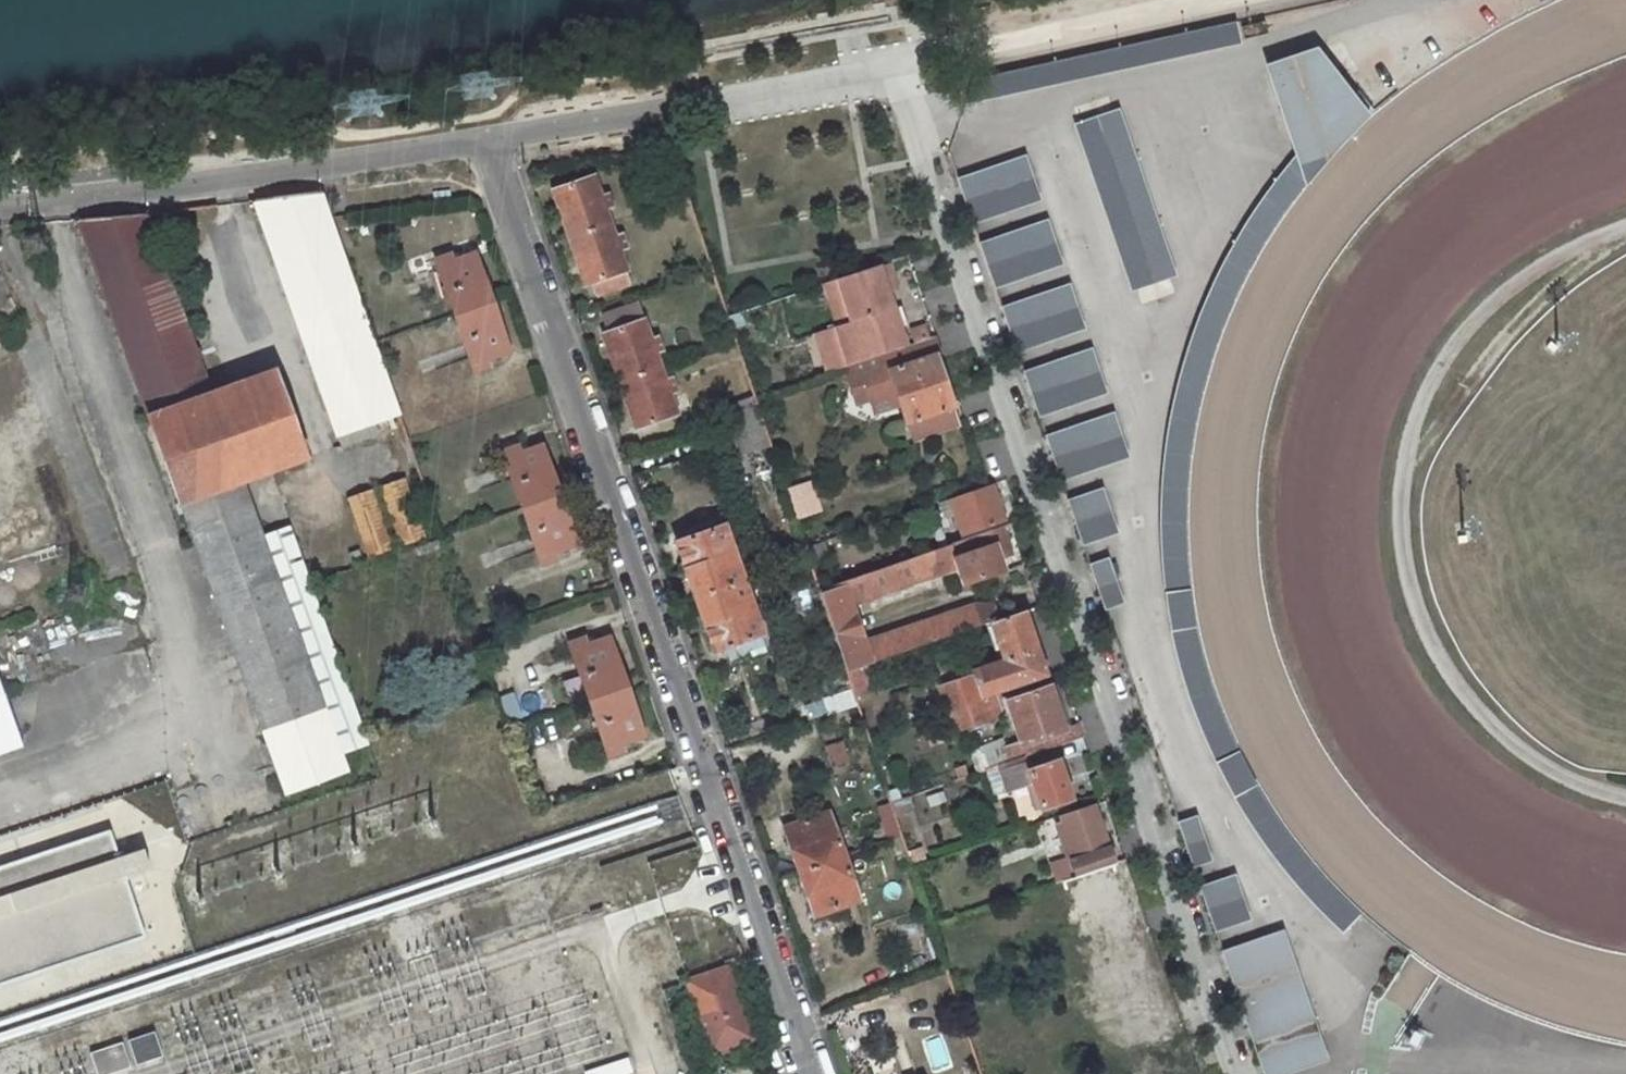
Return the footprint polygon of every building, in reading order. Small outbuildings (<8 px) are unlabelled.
[(1234,22),(1069,59),(1073,78),(1238,42),(1234,22)] [(1335,77),(1314,51),(1292,58),(1302,88),(1335,77)] [(1238,247),(1230,262),(1248,271),(1253,262),(1260,250),(1269,235),(1272,230),(1279,220),(1285,211),(1294,200),(1304,187),(1322,165),(1338,149),(1350,136),(1360,125),(1367,118),(1350,97),(1335,77),(1302,88),(1292,58),(1268,67),(1278,97),(1289,129),(1305,124),(1308,123),(1308,124),(1318,138),(1319,139),(1314,145),(1304,158),(1292,173),(1293,174),(1281,190),(1273,202),(1269,199),(1260,211),(1248,229),(1244,237),(1238,247)] [(971,80),(965,102),(1005,93),(1004,89),(1036,82),(1037,86),(1073,78),(1069,59),(971,80)] [(1004,89),(1005,93),(1037,86),(1036,82),(1004,89)] [(1358,91),(1350,97),(1367,118),(1369,116),(1375,112),(1358,91)] [(1170,277),(1113,111),(1079,123),(1135,288),(1170,277)] [(1277,187),(1269,199),(1273,202),(1281,190),(1293,174),(1292,173),(1304,158),(1314,145),(1319,139),(1318,138),(1311,145),(1303,154),(1293,167),(1287,173),(1277,187)] [(1039,195),(1027,160),(960,183),(971,219),(1039,195)] [(562,215),(569,237),(608,224),(603,210),(612,207),(607,193),(600,196),(594,177),(559,189),(567,213),(562,215)] [(254,200),(255,202),(339,437),(400,415),(330,217),(321,192),(254,200)] [(206,570),(287,797),(348,775),(340,752),(262,538),(242,481),(306,458),(275,373),(211,396),(144,212),(78,217),(151,418),(149,418),(180,504),(181,503),(206,570)] [(613,237),(608,224),(569,237),(577,260),(583,258),(591,281),(627,269),(619,250),(626,248),(622,234),(613,237)] [(993,283),(1061,260),(1049,225),(981,247),(993,283)] [(436,260),(455,315),(473,309),(470,301),(488,294),(474,255),(453,262),(450,255),(436,260)] [(887,263),(837,280),(852,322),(837,327),(843,346),(901,327),(889,292),(886,285),(894,282),(887,263)] [(837,327),(852,322),(837,280),(823,285),(837,327)] [(896,290),(894,282),(886,285),(889,292),(896,290)] [(1320,902),(1347,929),(1360,914),(1342,897),(1313,867),(1292,840),(1274,813),(1256,785),(1240,755),(1227,725),(1215,693),(1205,661),(1197,629),(1191,596),(1186,540),(1186,477),(1190,445),(1196,411),(1201,389),(1214,346),(1230,306),(1238,291),(1219,283),(1203,320),(1191,357),(1185,377),(1173,432),(1168,474),(1166,515),(1166,529),(1168,562),(1170,593),(1183,592),(1185,610),(1189,626),(1176,629),(1184,662),(1195,698),(1206,728),(1222,761),(1234,755),(1239,770),(1248,787),(1238,792),(1258,825),(1279,855),(1302,883),(1320,902)] [(1083,324),(1071,289),(1003,312),(1015,347),(1083,324)] [(470,301),(473,309),(455,315),(474,370),(489,365),(487,359),(508,351),(488,294),(470,301)] [(741,312),(729,316),(733,330),(745,325),(741,312)] [(612,359),(620,381),(659,368),(658,368),(654,355),(663,351),(658,338),(651,340),(644,321),(609,333),(618,357),(612,359)] [(942,353),(937,336),(845,367),(850,385),(864,380),(871,399),(876,414),(892,409),(891,405),(899,403),(900,406),(906,424),(954,408),(937,355),(942,353)] [(1105,388),(1093,353),(1025,376),(1037,412),(1105,388)] [(659,368),(620,381),(628,404),(633,402),(642,425),(677,413),(670,395),(677,392),(672,378),(663,382),(659,368)] [(871,399),(864,380),(850,385),(857,404),(871,399)] [(756,397),(724,408),(729,423),(761,412),(756,397)] [(960,425),(954,408),(906,424),(912,441),(960,425)] [(761,412),(729,423),(734,439),(766,428),(761,412)] [(1115,417),(1047,440),(1059,475),(1126,452),(1115,417)] [(766,428),(734,439),(740,455),(772,444),(766,428)] [(503,453),(522,507),(541,501),(543,510),(561,503),(542,447),(520,454),(518,448),(503,453)] [(386,484),(399,546),(424,540),(411,479),(386,484)] [(820,510),(810,481),(799,484),(809,513),(820,510)] [(809,513),(799,484),(786,489),(796,518),(809,513)] [(1004,520),(991,484),(950,498),(963,534),(1004,520)] [(376,489),(348,499),(369,559),(397,550),(376,489)] [(1116,528),(1105,493),(1069,505),(1081,540),(1116,528)] [(543,510),(541,501),(522,507),(542,563),(556,558),(554,551),(575,543),(561,503),(543,510)] [(676,542),(695,597),(743,580),(739,568),(750,565),(735,522),(676,542)] [(820,589),(848,672),(864,666),(867,665),(862,651),(847,609),(881,597),(880,594),(958,567),(964,584),(1004,570),(995,544),(1006,540),(1002,527),(820,589)] [(289,529),(262,538),(340,752),(366,743),(289,529)] [(827,556),(823,542),(806,548),(811,561),(827,556)] [(1122,597),(1110,563),(1091,570),(1103,604),(1122,597)] [(747,592),(743,580),(695,597),(704,623),(714,651),(773,630),(758,588),(747,592)] [(1173,613),(1176,629),(1189,626),(1185,610),(1183,592),(1170,593),(1173,613)] [(993,606),(974,605),(869,642),(868,649),(873,663),(992,622),(997,620),(993,606)] [(992,622),(1007,666),(1014,688),(1046,677),(1024,611),(997,620),(992,622)] [(570,644),(589,699),(608,693),(610,702),(629,695),(628,695),(609,639),(587,646),(585,639),(570,644)] [(868,649),(862,651),(867,665),(873,663),(868,649)] [(873,692),(864,666),(848,672),(853,688),(856,698),(873,692)] [(1007,666),(994,670),(1002,692),(1014,688),(1007,666)] [(848,672),(816,683),(822,699),(853,688),(848,672)] [(24,746),(0,679),(0,754),(24,746)] [(1011,761),(1053,747),(1085,736),(1081,725),(1066,731),(1051,687),(1007,702),(1021,742),(1006,747),(1011,761)] [(856,698),(853,688),(822,699),(827,715),(859,704),(856,698)] [(504,696),(512,721),(525,717),(517,692),(504,696)] [(610,702),(608,693),(589,699),(609,755),(623,750),(621,743),(643,735),(629,695),(610,702)] [(995,694),(949,710),(956,731),(992,718),(1001,711),(995,694)] [(842,742),(828,746),(835,767),(849,762),(842,742)] [(1033,782),(1042,809),(1071,799),(1053,747),(1011,761),(999,766),(1008,791),(1033,782)] [(1234,755),(1222,761),(1228,776),(1238,792),(1248,787),(1239,770),(1234,755)] [(911,810),(907,797),(892,802),(896,815),(911,810)] [(1056,883),(1063,881),(1114,863),(1094,804),(1059,817),(1064,829),(1058,832),(1060,838),(1066,835),(1073,856),(1049,865),(1056,883)] [(784,828),(800,872),(843,856),(828,813),(784,828)] [(1210,855),(1198,821),(1180,828),(1191,862),(1210,855)] [(0,866),(0,983),(144,935),(124,876),(118,857),(109,830),(0,866)] [(143,849),(118,857),(124,876),(149,868),(143,849)] [(859,900),(843,856),(800,872),(815,915),(859,900)] [(1248,914),(1237,880),(1202,892),(1213,926),(1248,914)] [(658,927),(644,932),(654,961),(667,956),(658,927)] [(1275,977),(1296,971),(1281,931),(1222,952),(1260,1062),(1320,1041),(1302,990),(1282,997),(1275,977)] [(639,963),(648,994),(662,990),(653,959),(639,963)] [(711,1052),(753,1038),(729,968),(688,982),(711,1052)] [(1302,990),(1296,971),(1275,977),(1282,997),(1302,990)] [(153,1032),(128,1040),(136,1065),(161,1057),(153,1032)] [(1327,1060),(1320,1041),(1260,1062),(1264,1073),(1286,1073),(1327,1060)] [(90,1053),(97,1073),(109,1073),(130,1067),(121,1042),(90,1053)] [(586,1073),(627,1073),(633,1072),(628,1058),(585,1072),(586,1073)]
